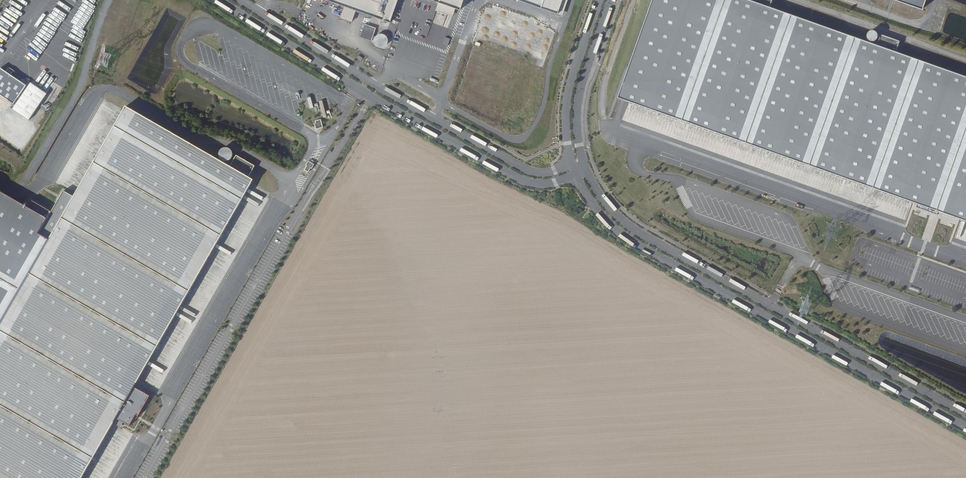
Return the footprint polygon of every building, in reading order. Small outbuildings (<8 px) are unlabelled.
[(67,16),(73,19),(79,8),(76,6),(79,2),(83,4),(85,0),(76,0),(67,16)] [(347,10),(360,14),(393,25),(401,0),(321,0),(347,10)] [(464,11),(469,0),(431,0),(464,11)] [(562,16),(567,0),(517,0),(562,16)] [(746,0),(655,0),(620,100),(921,205),(919,208),(940,216),(959,218),(965,221),(965,77),(898,53),(902,42),(883,36),(882,38),(880,37),(880,35),(879,33),(878,32),(876,31),(875,31),(873,31),(872,32),(870,33),(869,34),(869,35),(868,36),(868,38),(869,40),(870,41),(871,42),(873,43),(874,43),(876,42),(878,41),(879,40),(881,41),(879,47),(772,9),(775,0),(747,0),(746,0)] [(360,14),(347,10),(344,21),(356,25),(360,14)] [(107,27),(105,34),(114,37),(116,30),(107,27)] [(289,46),(279,40),(275,37),(274,40),(288,48),(289,46)] [(473,62),(477,48),(470,45),(466,60),(473,62)] [(0,74),(0,96),(16,107),(28,88),(12,77),(14,75),(10,72),(9,74),(3,70),(0,74)] [(509,81),(516,83),(518,73),(511,72),(509,81)] [(522,77),(519,85),(526,87),(528,80),(522,77)] [(509,98),(511,91),(503,88),(501,95),(509,98)] [(482,92),(479,99),(487,103),(490,95),(482,92)] [(523,101),(530,103),(533,96),(526,94),(523,101)] [(500,108),(502,101),(494,99),(492,106),(500,108)] [(129,109),(77,198),(66,192),(49,221),(0,192),(0,477),(85,477),(115,426),(122,430),(126,425),(131,428),(137,422),(151,397),(143,393),(145,389),(140,386),(138,390),(136,388),(256,182),(251,179),(257,168),(239,158),(237,162),(235,160),(235,158),(235,156),(234,155),(233,154),(232,153),(230,152),(229,152),(227,152),(226,153),(225,154),(224,156),(223,158),(224,160),(225,162),(226,163),(228,164),(229,164),(231,164),(235,165),(233,168),(129,109)] [(512,121),(514,113),(507,111),(505,119),(512,121)] [(315,123),(316,129),(323,127),(321,119),(315,121),(316,123),(315,123)] [(22,120),(16,130),(23,134),(27,129),(31,132),(34,127),(22,120)] [(305,170),(308,171),(310,167),(312,168),(313,165),(308,162),(306,165),(308,166),(305,170)] [(856,290),(854,291),(860,307),(863,305),(856,290)] [(956,325),(954,326),(960,342),(963,341),(956,325)]
